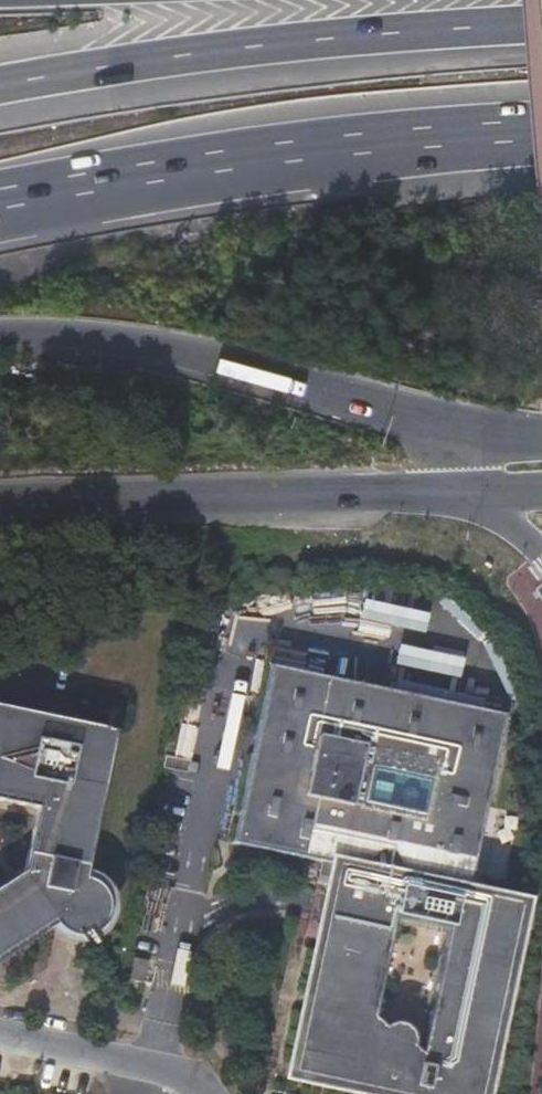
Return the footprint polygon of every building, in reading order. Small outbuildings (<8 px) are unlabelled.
[(506,717),(270,671),(235,849),(331,866),(472,895),(506,717)] [(83,870),(112,729),(0,705),(0,800),(30,807),(18,863),(0,874),(0,958),(55,926),(62,922),(64,925),(72,931),(81,932),(89,930),(92,929),(97,926),(103,917),(104,911),(103,904),(102,898),(97,891),(91,886),(81,881),(83,870)] [(331,866),(285,1086),(322,1093),(491,1093),(530,908),(472,895),(331,866)] [(91,872),(83,870),(81,881),(91,886),(97,891),(102,898),(103,904),(104,911),(103,917),(97,926),(92,929),(89,930),(81,932),(72,931),(64,925),(62,922),(55,926),(65,936),(75,939),(84,941),(92,940),(97,938),(103,935),(107,929),(112,921),(115,910),(114,899),(110,892),(106,884),(101,879),(96,875),(91,872)]
